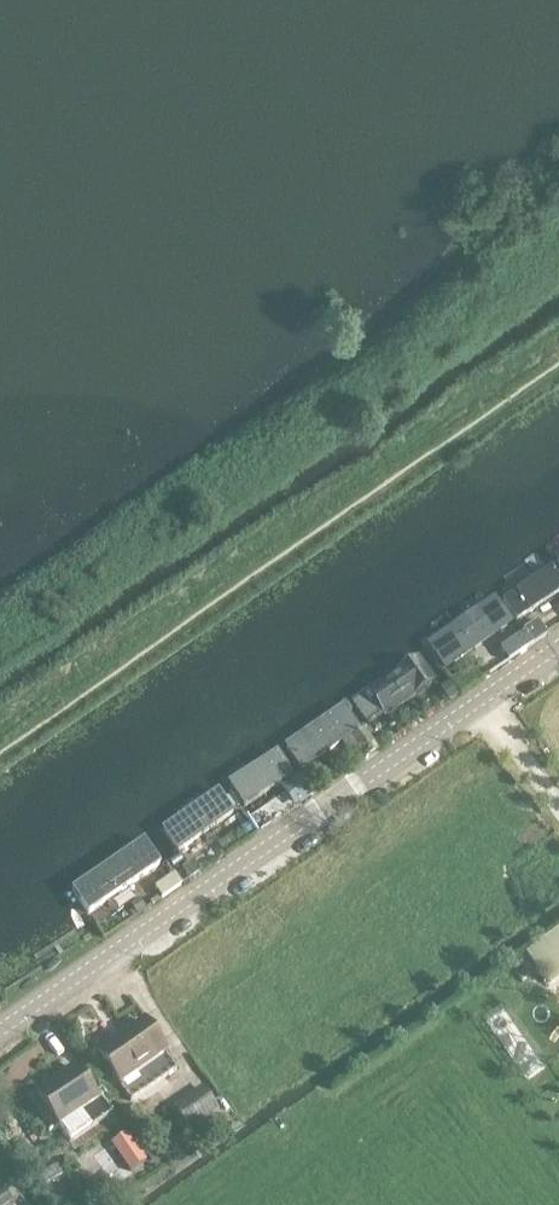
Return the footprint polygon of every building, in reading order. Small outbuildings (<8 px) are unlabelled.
[(522,633),(558,608),(558,571),(541,544),(487,582),(522,633)] [(558,565),(558,546),(550,552),(558,565)] [(414,632),(449,683),(520,635),(484,585),(414,632)] [(336,684),(371,738),(445,686),(409,636),(336,684)] [(270,726),(307,783),(358,747),(352,738),(366,730),(333,686),(270,726)] [(213,766),(252,821),(293,793),(288,786),(303,776),(267,728),(213,766)] [(142,816),(180,871),(249,824),(211,768),(142,816)] [(45,883),(83,938),(177,873),(137,819),(45,883)] [(131,1101),(177,1070),(144,1022),(98,1053),(131,1101)] [(70,1142),(113,1113),(101,1096),(97,1099),(76,1068),(37,1094),(70,1142)] [(190,1131),(219,1111),(205,1091),(177,1111),(190,1131)] [(131,1172),(150,1161),(131,1129),(112,1140),(131,1172)] [(14,1201),(4,1188),(0,1191),(0,1204),(9,1204),(14,1201)]
